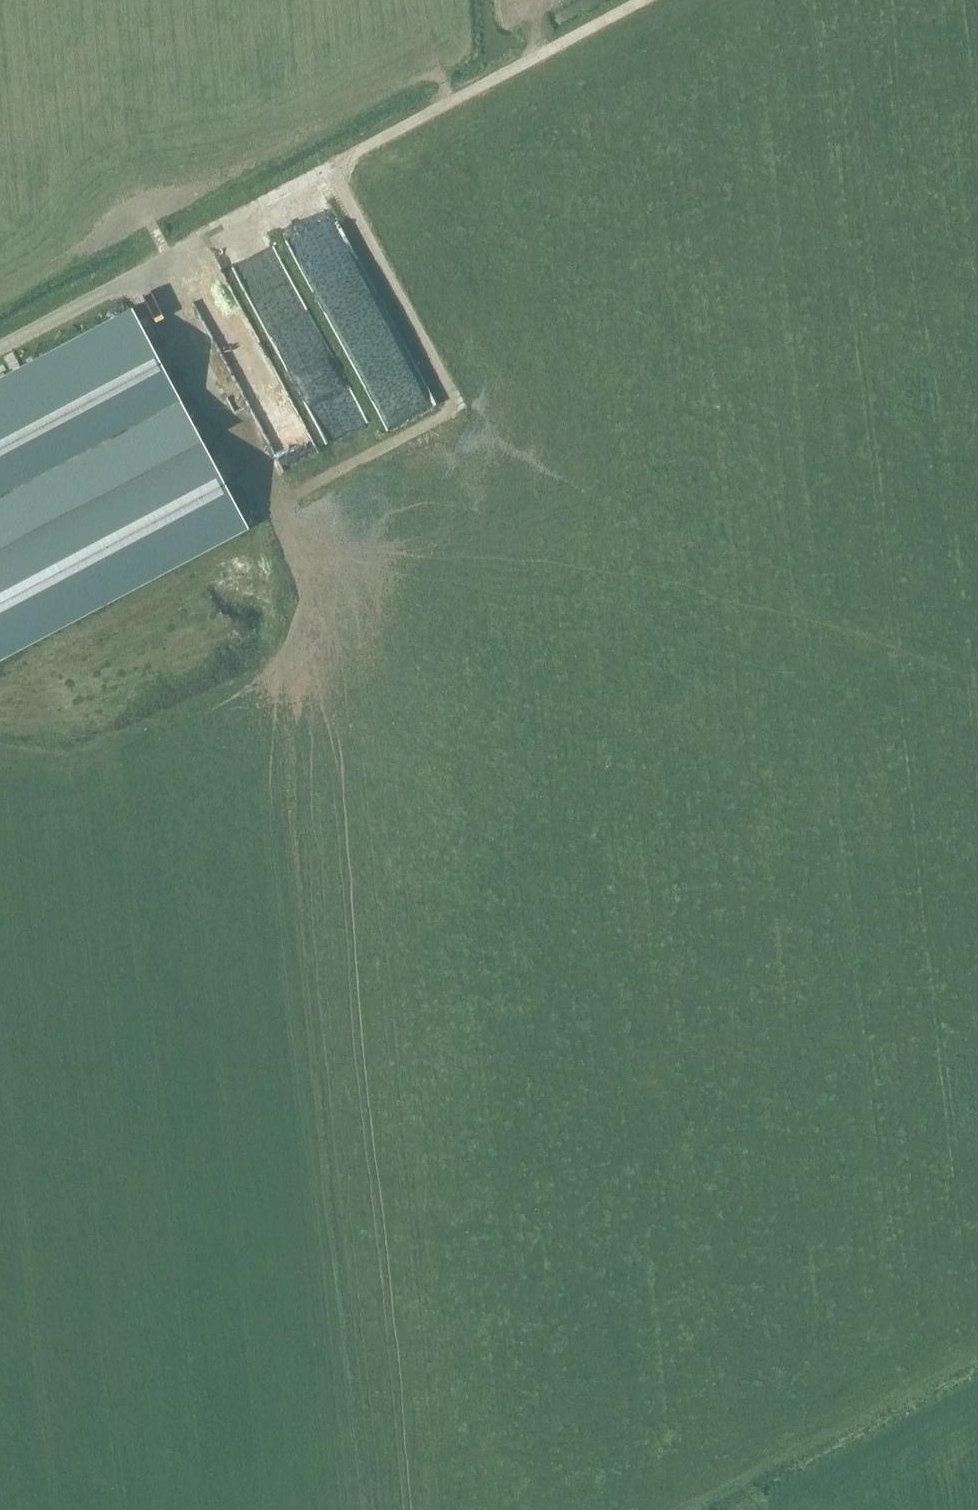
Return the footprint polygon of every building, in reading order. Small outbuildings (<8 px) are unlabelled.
[(182,406),(130,308),(0,377),(0,502),(182,406)]
